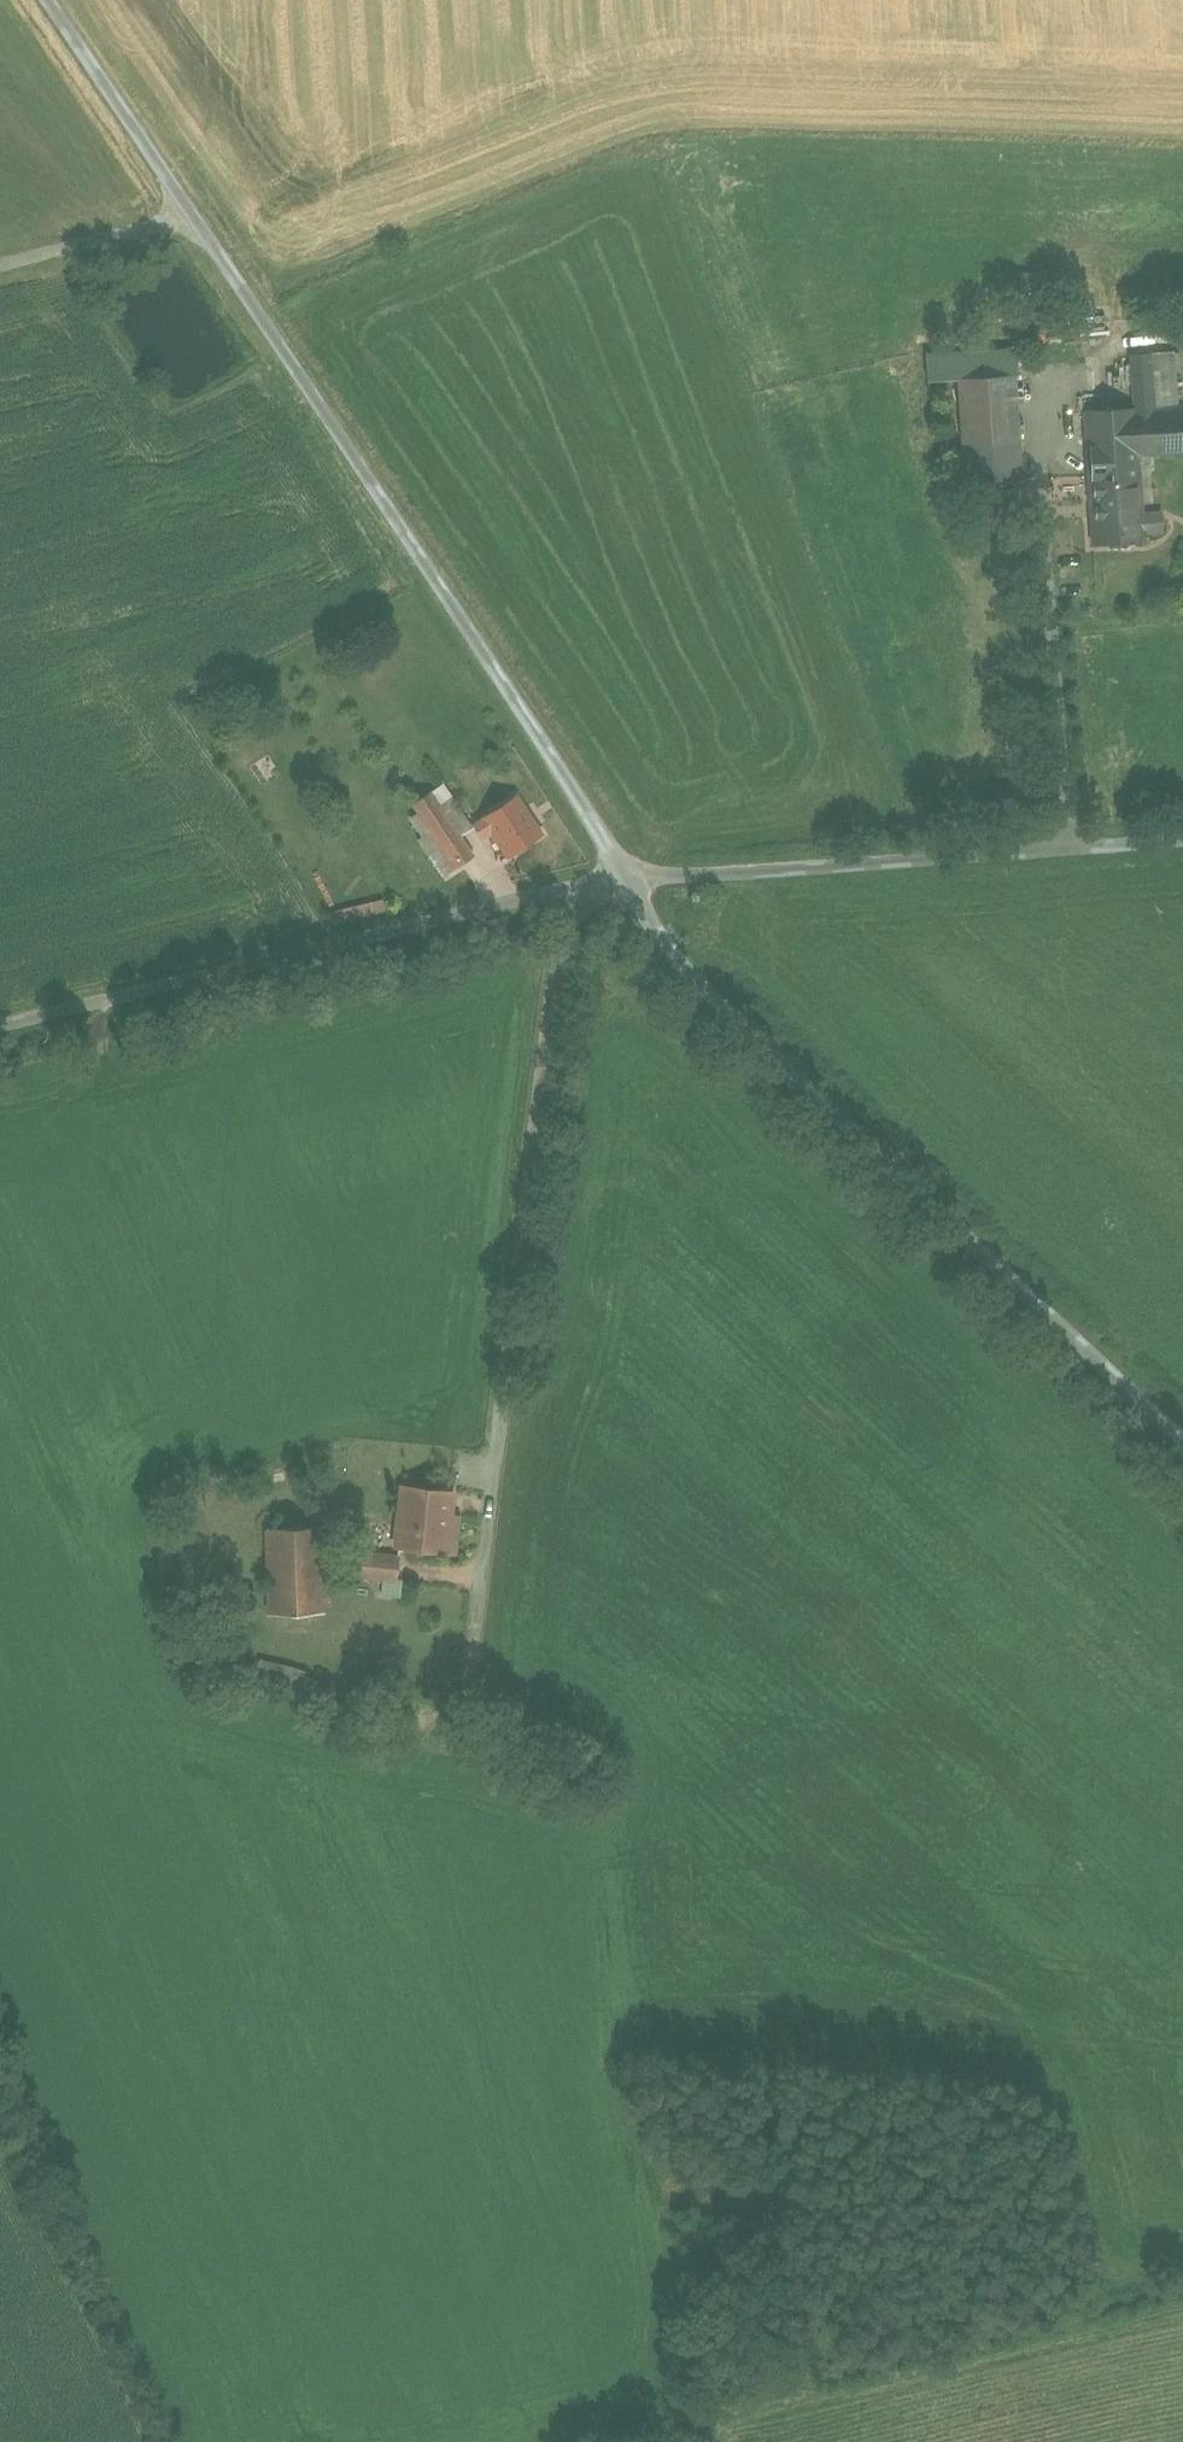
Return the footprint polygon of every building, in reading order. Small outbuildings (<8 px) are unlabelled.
[(1140,351),(1144,405),(1182,403),(1182,349),(1182,348),(1140,351)] [(966,353),(968,375),(1025,371),(1023,349),(966,353)] [(1025,371),(968,375),(972,439),(1029,436),(1025,371)] [(1095,408),(1103,540),(1153,537),(1152,530),(1172,529),(1170,507),(1151,508),(1147,450),(1182,448),(1182,403),(1144,405),(1095,408)] [(1029,436),(972,439),(974,473),(1031,469),(1029,436)] [(463,825),(480,814),(456,777),(439,788),(463,825)] [(463,825),(439,788),(420,800),(425,808),(463,866),(482,854),(463,825)] [(549,828),(525,791),(482,819),(490,831),(497,827),(513,852),(549,828)] [(425,808),(417,813),(429,832),(423,836),(448,875),(463,866),(425,808)] [(465,1488),(410,1483),(405,1546),(460,1551),(465,1488)] [(331,1525),(276,1526),(278,1609),(333,1608),(331,1525)] [(407,1555),(372,1552),(370,1577),(405,1580),(407,1555)]
